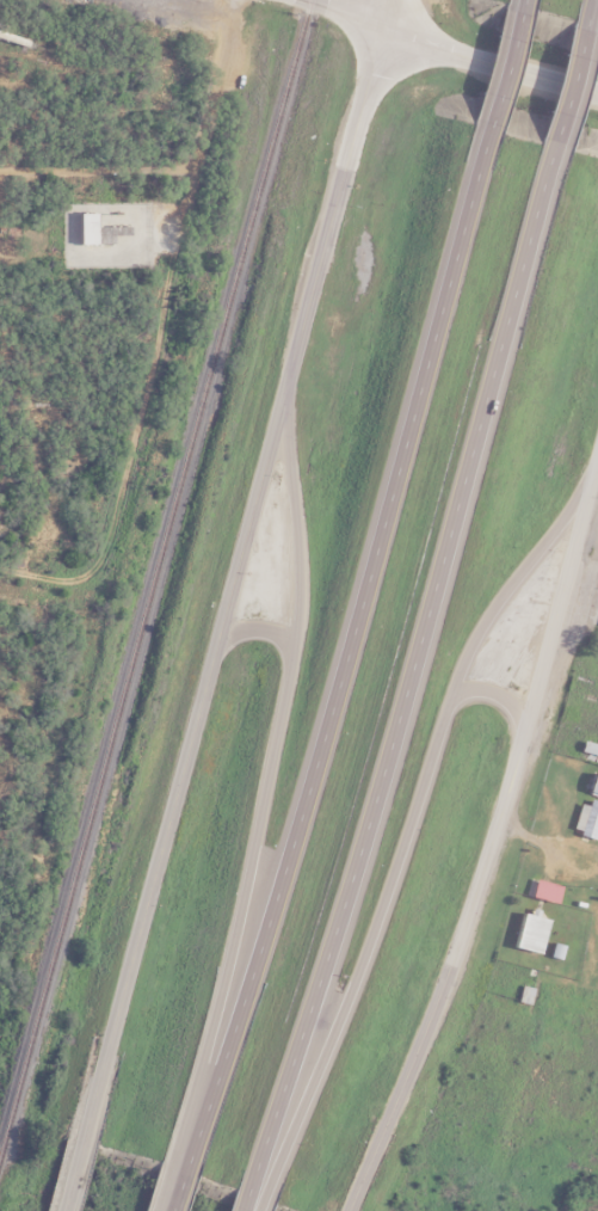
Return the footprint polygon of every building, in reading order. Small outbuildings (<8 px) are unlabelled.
[(79,242),(94,242),(94,223),(90,223),(90,214),(79,214),(79,242)] [(581,739),(578,756),(597,759),(597,742),(581,739)] [(588,774),(588,794),(597,794),(597,774),(588,774)] [(597,824),(597,804),(578,799),(571,831),(595,836),(597,824)] [(559,886),(541,881),(536,898),(554,903),(559,886)] [(537,954),(547,919),(520,912),(511,947),(537,954)]
